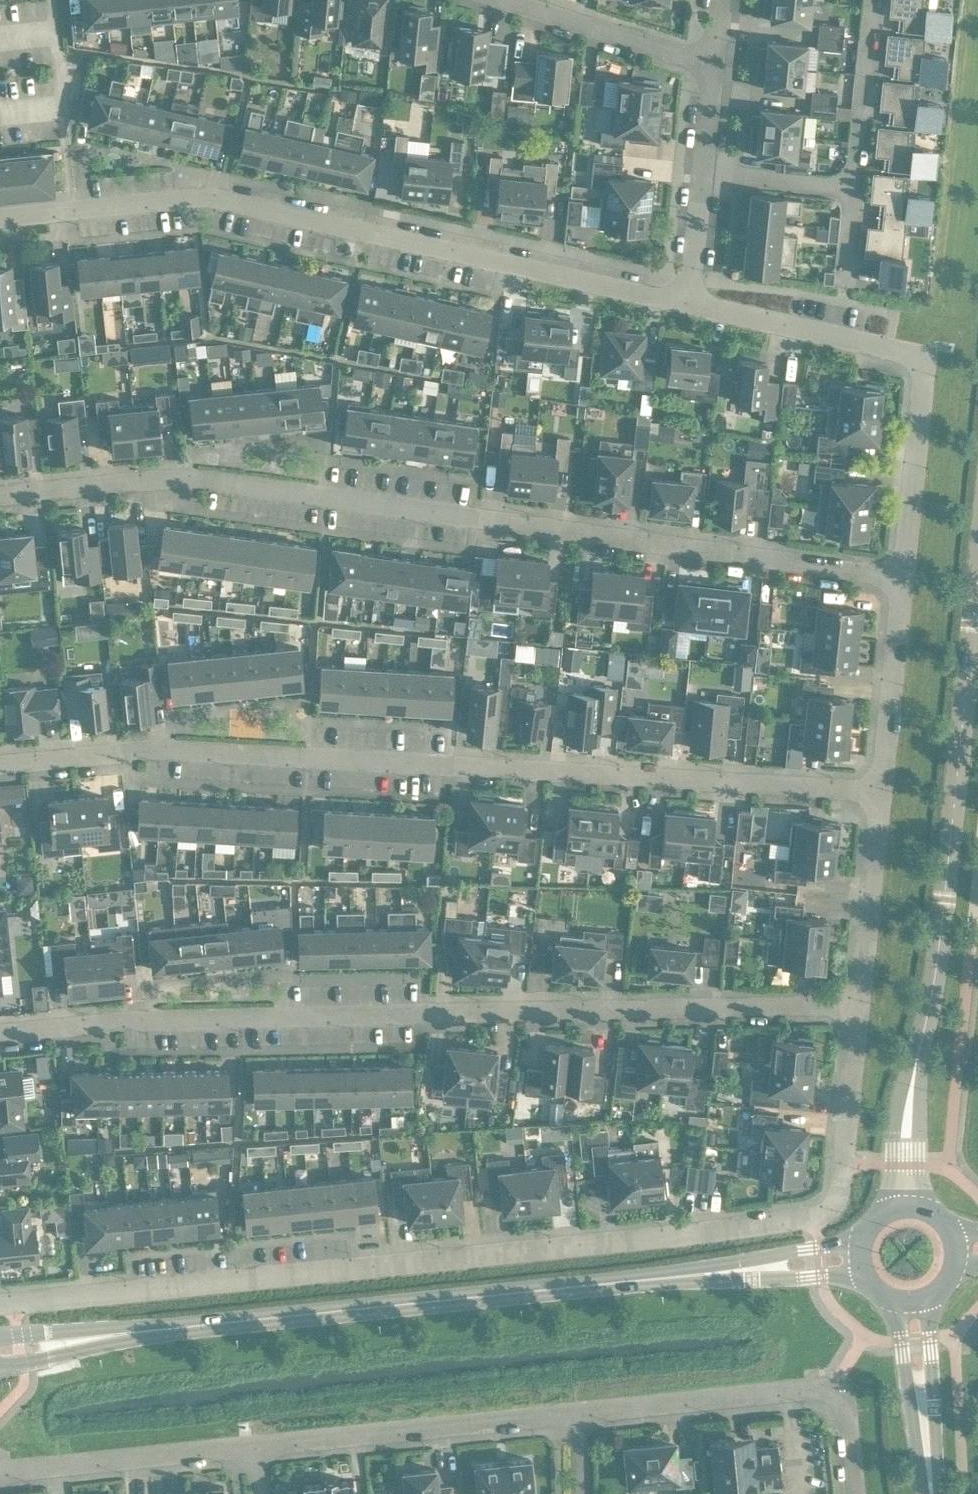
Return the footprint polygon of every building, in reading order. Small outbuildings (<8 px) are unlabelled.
[(108,24),(107,24),(105,0),(81,0),(82,14),(70,16),(72,40),(86,39),(86,32),(109,29),(108,24)] [(129,22),(126,0),(105,0),(107,24),(108,24),(129,22)] [(150,25),(149,20),(150,20),(148,0),(126,0),(129,22),(130,35),(151,33),(150,25)] [(173,18),(172,18),(170,0),(148,0),(150,20),(149,20),(150,25),(173,22),(173,18)] [(193,16),(192,0),(170,0),(172,18),(173,18),(193,16)] [(214,13),(215,13),(213,0),(192,0),(193,16),(214,13)] [(215,13),(214,13),(214,18),(239,16),(237,0),(213,0),(215,13)] [(249,19),(271,21),(286,23),(288,9),(289,0),(251,0),(249,19)] [(337,0),(312,0),(311,9),(300,8),(297,32),(319,34),(320,28),(334,30),(337,0)] [(352,43),(380,46),(380,45),(390,46),(392,30),(382,29),(385,0),(357,0),(352,43)] [(811,2),(795,0),(765,0),(764,13),(770,13),(769,21),(809,25),(811,2)] [(888,18),(902,19),(901,32),(947,36),(950,13),(921,10),(922,0),(890,0),(888,18)] [(404,9),(399,55),(414,57),(413,67),(436,69),(439,40),(440,24),(429,23),(430,12),(425,12),(425,7),(409,6),(409,10),(404,9)] [(817,36),(842,39),(844,26),(818,24),(817,36)] [(451,59),(450,75),(483,78),(483,74),(503,77),(506,49),(486,47),(488,31),(454,27),(453,43),(449,43),(447,59),(451,59)] [(883,64),(897,65),(896,78),(942,83),(945,59),(922,57),(924,39),(926,40),(926,38),(886,34),(883,64)] [(842,39),(817,36),(816,49),(841,51),(842,39)] [(217,38),(196,40),(199,63),(218,61),(218,57),(217,38)] [(125,43),(108,41),(110,51),(124,54),(125,43)] [(196,41),(175,43),(177,63),(198,65),(196,41)] [(760,49),(758,64),(804,69),(807,45),(767,41),(766,49),(760,49)] [(146,50),(131,48),(132,56),(146,58),(146,50)] [(175,49),(153,51),(154,59),(176,62),(175,49)] [(569,55),(538,52),(537,64),(515,62),(512,98),(535,100),(535,95),(564,98),(569,55)] [(244,55),(218,57),(218,61),(220,68),(244,71),(244,55)] [(140,63),(128,61),(126,71),(139,73),(140,63)] [(804,69),(758,64),(757,80),(763,81),(762,89),(802,93),(804,69)] [(178,80),(180,69),(167,67),(165,78),(178,80)] [(180,69),(178,80),(191,82),(192,71),(180,69)] [(230,76),(229,87),(241,90),(243,82),(239,77),(230,76)] [(314,76),(313,86),(328,88),(329,78),(314,76)] [(120,99),(124,82),(111,79),(107,96),(95,93),(96,88),(84,86),(79,109),(90,112),(88,122),(87,124),(113,130),(120,99)] [(580,79),(578,103),(592,105),(594,80),(580,79)] [(617,82),(615,107),(615,108),(657,112),(660,86),(658,86),(658,82),(643,81),(643,84),(617,82)] [(879,110),(893,112),(891,124),(938,129),(940,105),(912,102),(913,84),(882,81),(879,110)] [(339,88),(337,99),(354,103),(356,92),(339,88)] [(360,89),(357,104),(372,106),(374,92),(360,89)] [(418,89),(417,98),(432,100),(433,91),(418,89)] [(810,104),(835,107),(837,94),(811,91),(810,104)] [(120,99),(113,130),(138,136),(145,105),(120,99)] [(170,110),(163,141),(189,147),(196,116),(198,107),(172,101),(170,110)] [(835,107),(810,104),(809,117),(834,119),(835,107)] [(163,141),(170,110),(145,105),(138,136),(163,141)] [(656,117),(657,112),(615,108),(615,107),(610,106),(607,131),(600,131),(599,145),(623,147),(624,135),(654,138),(655,132),(659,133),(660,118),(656,117)] [(753,116),(751,132),(802,137),(804,114),(760,109),(759,117),(753,116)] [(270,133),(259,130),(263,113),(249,110),(245,127),(245,126),(237,158),(248,160),(248,161),(263,164),(270,133)] [(196,116),(189,147),(204,151),(204,150),(214,152),(221,122),(196,116)] [(270,133),(263,164),(288,170),(299,121),(286,118),(282,135),(270,133)] [(309,142),(313,124),(299,121),(288,170),(313,175),(321,144),(309,142)] [(874,157),(888,158),(887,171),(933,175),(935,151),(907,149),(909,130),(877,127),(874,157)] [(321,144),(313,175),(339,181),(350,133),(336,129),(332,147),(321,144)] [(360,153),(364,136),(350,133),(339,181),(365,187),(365,186),(365,185),(372,156),(360,153)] [(789,137),(757,133),(755,159),(786,162),(789,137)] [(414,196),(423,197),(427,158),(405,156),(407,136),(395,135),(392,161),(404,162),(400,195),(402,195),(401,199),(413,200),(414,196)] [(449,160),(427,158),(423,197),(432,198),(432,202),(444,203),(444,199),(446,200),(449,167),(460,168),(463,142),(451,141),(449,160)] [(508,218),(517,219),(521,179),(522,179),(523,169),(501,167),(502,158),(489,156),(487,182),(498,184),(495,216),(496,216),(496,220),(507,222),(508,218)] [(5,192),(6,198),(38,195),(38,189),(51,188),(48,157),(0,162),(0,193),(5,192)] [(600,203),(647,207),(648,202),(651,203),(653,188),(649,187),(650,182),(620,178),(621,163),(592,160),(590,187),(601,188),(600,203)] [(543,182),(522,179),(521,179),(517,219),(527,220),(526,223),(538,225),(538,221),(540,221),(543,188),(555,189),(557,163),(545,162),(543,182)] [(882,216),(906,219),(905,219),(928,222),(930,198),(902,195),(904,176),(872,173),(869,203),(883,204),(882,216)] [(565,212),(567,188),(557,188),(556,212),(565,212)] [(750,205),(748,221),(780,224),(781,213),(799,215),(800,201),(783,199),(783,198),(751,195),(750,205)] [(570,199),(568,222),(581,223),(583,200),(570,199)] [(647,207),(600,203),(597,228),(627,232),(627,235),(642,237),(642,233),(644,233),(647,207)] [(829,216),(828,229),(838,230),(839,218),(829,216)] [(882,216),(881,228),(867,227),(863,256),(879,258),(877,281),(901,283),(903,259),(901,259),(905,219),(906,219),(882,216)] [(748,221),(746,246),(795,251),(797,237),(779,235),(780,224),(748,221)] [(838,230),(828,229),(826,242),(837,243),(838,230)] [(795,251),(746,246),(743,272),(744,272),(745,272),(775,275),(776,263),(794,265),(795,251)] [(194,248),(174,250),(177,283),(197,281),(194,248)] [(158,285),(177,283),(174,250),(155,252),(158,285)] [(211,250),(208,261),(215,262),(218,252),(211,250)] [(139,287),(158,285),(155,252),(136,254),(139,287)] [(236,288),(243,257),(228,253),(228,254),(218,252),(215,262),(211,282),(211,283),(208,300),(221,303),(225,286),(236,288)] [(120,289),(139,287),(136,254),(117,256),(120,289)] [(101,291),(120,289),(117,256),(98,258),(101,291)] [(268,263),(243,257),(236,288),(248,291),(244,308),(257,311),(268,263)] [(81,293),(101,291),(98,258),(78,260),(81,293)] [(14,286),(11,283),(9,267),(4,267),(4,261),(0,261),(0,318),(10,317),(11,329),(27,328),(23,285),(14,286)] [(56,262),(30,265),(35,309),(36,321),(51,319),(73,317),(70,290),(59,291),(58,284),(56,262)] [(293,268),(268,263),(257,311),(271,314),(275,297),(286,300),(293,268)] [(294,320),(307,323),(318,274),(293,268),(286,300),(298,302),(294,320)] [(832,285),(834,272),(823,271),(822,284),(832,285)] [(345,280),(318,274),(307,323),(321,326),(325,308),(337,311),(344,281),(344,282),(345,280)] [(361,284),(352,322),(374,327),(383,289),(361,284)] [(374,327),(395,332),(404,293),(383,289),(374,327)] [(395,332),(415,336),(416,336),(425,298),(404,293),(395,332)] [(414,341),(436,346),(446,303),(425,298),(416,336),(415,336),(414,341)] [(458,351),(459,346),(458,346),(467,308),(446,303),(436,346),(458,351)] [(480,351),(489,313),(467,308),(458,346),(459,346),(480,351)] [(505,340),(503,361),(515,363),(514,368),(541,371),(543,356),(547,317),(538,316),(538,312),(527,311),(526,315),(525,315),(523,337),(522,342),(505,340)] [(200,334),(199,314),(181,316),(183,328),(183,336),(200,334)] [(547,317),(543,356),(565,358),(563,378),(575,379),(578,353),(567,352),(570,319),(569,319),(569,315),(557,314),(557,318),(547,317)] [(240,325),(238,338),(249,340),(252,327),(240,325)] [(183,336),(183,328),(170,329),(171,337),(183,336)] [(145,332),(146,341),(158,339),(157,331),(145,332)] [(146,341),(145,332),(133,333),(134,342),(146,341)] [(605,332),(601,374),(630,377),(629,387),(653,390),(656,360),(642,359),(644,336),(605,332)] [(107,343),(108,351),(120,350),(119,342),(107,343)] [(108,351),(107,343),(95,344),(96,352),(108,351)] [(185,344),(173,345),(175,360),(187,359),(185,346),(185,344)] [(227,356),(226,344),(206,346),(207,358),(227,356)] [(17,345),(2,347),(4,360),(28,356),(27,348),(18,349),(17,345)] [(168,345),(156,346),(157,362),(169,361),(168,345)] [(691,383),(690,398),(716,400),(719,374),(705,372),(706,360),(701,360),(702,350),(667,346),(665,363),(669,363),(668,381),(691,383)] [(141,348),(130,349),(132,365),(143,364),(141,348)] [(368,362),(370,349),(360,348),(358,360),(368,362)] [(249,349),(234,350),(235,361),(249,360),(249,349)] [(380,351),(370,349),(368,362),(378,363),(380,351)] [(125,350),(117,351),(118,364),(126,363),(125,350)] [(266,352),(255,353),(257,367),(272,365),(271,352),(266,352)] [(411,370),(413,357),(402,355),(400,368),(411,370)] [(77,356),(64,358),(65,371),(78,369),(77,356)] [(423,359),(413,357),(411,370),(421,372),(423,359)] [(731,382),(729,400),(752,403),(751,415),(774,417),(777,391),(763,389),(766,364),(739,361),(737,382),(731,382)] [(452,380),(454,368),(444,366),(443,379),(452,380)] [(354,367),(352,374),(368,377),(370,370),(354,367)] [(454,368),(452,380),(463,382),(465,369),(454,368)] [(374,371),(372,381),(388,383),(389,373),(374,371)] [(396,375),(394,385),(407,387),(409,377),(396,375)] [(187,376),(177,377),(178,393),(188,392),(187,376)] [(423,380),(421,393),(436,395),(437,382),(423,380)] [(794,407),(796,383),(782,381),(779,406),(794,407)] [(329,396),(330,383),(318,384),(320,397),(329,396)] [(448,383),(446,397),(457,398),(459,385),(448,383)] [(525,383),(524,395),(538,396),(540,384),(525,383)] [(318,384),(296,387),(300,424),(304,424),(304,426),(324,424),(322,405),(321,405),(320,397),(318,384)] [(459,385),(457,398),(470,400),(472,387),(459,385)] [(838,397),(837,411),(836,412),(879,416),(882,390),(879,390),(880,386),(865,385),(864,388),(827,385),(826,396),(838,397)] [(279,426),(300,424),(296,387),(275,389),(279,426)] [(257,428),(279,426),(275,389),(253,391),(257,428)] [(492,390),(490,405),(503,407),(505,392),(492,390)] [(236,431),(257,428),(253,391),(232,393),(236,431)] [(152,449),(161,449),(158,423),(170,421),(167,393),(154,395),(155,408),(132,410),(136,453),(152,451),(152,449)] [(214,433),(236,431),(232,393),(210,395),(214,433)] [(192,435),(214,433),(210,395),(188,398),(192,435)] [(46,420),(50,460),(78,457),(74,424),(85,423),(83,398),(57,401),(59,416),(56,419),(46,420)] [(121,455),(136,453),(132,410),(109,413),(108,399),(94,401),(97,429),(109,428),(112,454),(121,453),(121,455)] [(363,448),(368,410),(369,406),(348,403),(348,402),(347,402),(343,428),(342,428),(339,446),(359,449),(360,447),(363,448)] [(640,403),(639,414),(650,414),(651,404),(640,403)] [(577,406),(576,417),(584,418),(585,407),(577,406)] [(385,451),(390,414),(368,410),(363,448),(385,451)] [(824,435),(817,435),(816,451),(845,454),(846,439),(876,442),(877,436),(881,437),(882,422),(878,421),(879,416),(836,412),(837,411),(827,410),(824,435)] [(632,433),(634,415),(622,413),(620,432),(632,433)] [(406,454),(411,417),(390,414),(385,451),(406,454)] [(3,465),(6,464),(6,468),(19,467),(19,463),(29,462),(27,448),(30,444),(39,443),(36,417),(24,419),(24,416),(0,419),(0,436),(3,465)] [(427,457),(433,420),(411,417),(406,454),(427,457)] [(449,460),(454,423),(433,420),(427,457),(449,460)] [(449,460),(471,463),(476,426),(454,423),(449,460)] [(633,443),(632,448),(646,450),(647,440),(649,426),(635,424),(633,443)] [(658,425),(656,442),(673,443),(674,427),(658,425)] [(501,432),(499,458),(510,459),(510,464),(507,491),(508,491),(508,495),(520,496),(520,493),(529,494),(533,454),(534,455),(535,445),(533,444),(535,429),(514,426),(514,433),(501,432)] [(533,454),(529,494),(539,494),(538,498),(550,500),(551,496),(552,496),(555,463),(567,464),(569,438),(557,437),(555,457),(534,455),(533,454)] [(759,442),(758,459),(773,460),(774,443),(759,442)] [(602,505),(616,506),(617,502),(627,503),(632,457),(598,453),(597,459),(591,459),(590,474),(596,475),(593,499),(603,500),(602,505)] [(717,481),(713,521),(725,522),(725,526),(739,528),(739,524),(743,524),(744,512),(764,514),(767,490),(764,490),(767,462),(746,460),(744,484),(717,481)] [(820,482),(817,506),(869,512),(870,506),(873,507),(875,492),(871,491),(872,486),(842,483),(843,467),(814,464),(812,481),(820,482)] [(649,511),(688,516),(690,498),(702,499),(705,473),(681,471),(679,482),(652,480),(649,511)] [(770,501),(767,526),(781,527),(784,502),(770,501)] [(869,512),(817,506),(814,532),(849,536),(849,539),(864,541),(864,537),(866,538),(869,512)] [(134,524),(108,526),(109,538),(97,539),(100,563),(112,562),(113,574),(139,572),(138,569),(148,568),(146,546),(136,547),(134,524)] [(157,564),(180,567),(185,530),(162,526),(157,564)] [(83,529),(57,531),(61,570),(63,583),(78,581),(100,579),(97,553),(86,555),(85,545),(83,529)] [(180,567),(201,570),(207,533),(185,530),(180,567)] [(201,570),(223,573),(228,536),(207,533),(201,570)] [(0,537),(0,580),(9,579),(9,575),(32,573),(33,583),(48,582),(45,546),(30,548),(29,534),(0,537)] [(223,573),(244,576),(249,539),(228,536),(223,573)] [(244,576),(266,579),(271,542),(249,539),(244,576)] [(266,579),(287,582),(292,545),(271,542),(266,579)] [(287,582),(308,585),(314,548),(292,545),(287,582)] [(337,603),(339,589),(353,591),(358,554),(333,551),(326,602),(337,603)] [(379,557),(358,554),(353,591),(374,594),(379,557)] [(401,560),(379,557),(374,594),(396,597),(401,560)] [(480,579),(477,609),(502,611),(517,613),(518,601),(522,559),(497,557),(496,574),(495,580),(480,579)] [(522,559),(518,601),(532,602),(531,614),(553,617),(556,587),(545,586),(547,562),(522,559)] [(422,563),(401,560),(396,597),(417,600),(422,563)] [(438,603),(443,566),(422,563),(417,600),(438,603)] [(468,570),(443,566),(438,603),(463,606),(468,570)] [(597,625),(599,613),(613,614),(617,573),(592,570),(590,594),(579,593),(576,623),(597,625)] [(648,630),(651,600),(640,599),(642,575),(617,573),(613,614),(628,616),(626,628),(648,630)] [(708,628),(712,587),(699,585),(700,582),(686,580),(685,584),(679,583),(674,624),(708,628)] [(712,587),(708,628),(742,631),(746,591),(739,590),(740,586),(726,584),(726,588),(712,587)] [(153,597),(152,605),(166,607),(167,598),(153,597)] [(183,597),(182,605),(195,607),(196,598),(183,597)] [(196,598),(195,607),(210,608),(211,599),(196,598)] [(138,601),(105,604),(106,619),(140,616),(138,601)] [(226,601),(225,610),(239,611),(239,602),(226,601)] [(239,602),(239,611),(253,612),(254,604),(239,602)] [(759,602),(757,627),(770,628),(772,604),(759,602)] [(268,605),(268,614),(282,616),(283,606),(268,605)] [(816,617),(814,634),(856,638),(857,627),(861,628),(863,611),(805,605),(804,616),(816,617)] [(283,606),(282,616),(296,617),(297,608),(283,606)] [(172,611),(171,620),(185,621),(186,612),(172,611)] [(186,612),(185,621),(200,622),(201,614),(186,612)] [(414,628),(428,630),(428,629),(430,617),(415,615),(414,628)] [(216,616),(215,624),(230,626),(230,617),(216,616)] [(393,616),(392,625),(413,627),(414,619),(393,616)] [(469,616),(466,636),(478,638),(481,617),(469,616)] [(230,617),(230,626),(243,627),(244,618),(230,617)] [(260,620),(259,629),(273,630),(274,621),(260,620)] [(274,621),(273,630),(288,632),(288,623),(274,621)] [(454,621),(453,633),(465,635),(466,623),(454,621)] [(104,623),(92,624),(94,636),(106,635),(104,623)] [(55,626),(39,628),(41,645),(57,644),(55,626)] [(332,627),(331,635),(345,637),(346,628),(332,627)] [(676,658),(679,629),(662,627),(659,657),(676,658)] [(346,628),(345,637),(359,638),(360,630),(346,628)] [(374,631),(374,640),(387,641),(388,633),(374,631)] [(560,645),(562,632),(549,631),(547,644),(560,645)] [(388,633),(387,641),(402,643),(403,634),(388,633)] [(856,638),(814,634),(813,650),(801,649),(798,671),(828,674),(830,663),(853,665),(856,638)] [(417,636),(416,644),(430,646),(431,637),(417,636)] [(431,637),(430,646),(445,647),(446,639),(433,637),(431,637)] [(739,643),(737,664),(752,666),(754,644),(739,643)] [(431,646),(430,666),(443,667),(445,647),(431,646)] [(531,646),(529,662),(557,665),(559,649),(531,646)] [(302,685),(298,648),(276,650),(280,688),(302,685)] [(563,648),(561,669),(577,671),(580,650),(563,648)] [(280,688),(276,650),(254,652),(258,690),(280,688)] [(609,651),(606,677),(622,679),(624,653),(609,651)] [(258,690),(254,652),(232,654),(236,692),(258,690)] [(236,692),(232,654),(211,657),(215,694),(236,692)] [(215,694),(211,657),(189,659),(193,697),(215,694)] [(509,686),(512,658),(507,658),(499,665),(497,684),(509,686)] [(662,676),(663,661),(627,658),(624,686),(640,688),(642,674),(662,676)] [(755,658),(754,671),(767,672),(769,660),(755,658)] [(193,697),(189,659),(167,661),(171,699),(193,697)] [(125,722),(152,719),(149,691),(161,690),(158,663),(136,666),(137,678),(121,680),(125,722)] [(345,668),(320,667),(318,704),(343,706),(345,668)] [(367,669),(345,668),(343,706),(365,707),(367,669)] [(388,671),(367,669),(365,707),(386,708),(388,671)] [(410,672),(388,671),(386,708),(408,710),(410,672)] [(431,673),(410,672),(408,710),(429,711),(431,673)] [(452,674),(431,673),(429,711),(449,712),(452,674)] [(85,677),(64,679),(67,702),(68,716),(80,715),(81,726),(106,723),(102,684),(101,675),(85,677)] [(808,697),(805,723),(847,728),(849,700),(826,698),(827,686),(802,683),(801,697),(808,697)] [(471,685),(466,735),(492,738),(495,712),(506,714),(509,686),(497,684),(497,688),(471,685)] [(529,687),(511,686),(510,705),(518,706),(513,736),(541,740),(547,703),(526,700),(529,687)] [(597,744),(598,727),(601,724),(602,722),(613,723),(616,689),(590,686),(589,696),(568,693),(564,741),(597,744)] [(33,731),(37,730),(36,718),(58,715),(55,688),(33,691),(33,687),(2,690),(7,734),(17,733),(18,734),(20,736),(31,735),(33,733),(33,731)] [(695,701),(690,748),(723,752),(725,735),(728,732),(728,729),(739,731),(743,696),(717,694),(716,703),(695,701)] [(626,744),(668,748),(670,729),(682,730),(684,706),(672,705),(670,719),(629,715),(626,744)] [(760,719),(747,717),(745,742),(757,744),(760,719)] [(846,738),(847,728),(805,723),(802,750),(848,755),(850,738),(846,738)] [(786,749),(785,767),(801,768),(802,750),(786,749)] [(23,786),(9,787),(11,803),(25,801),(23,786)] [(103,796),(75,799),(80,841),(96,839),(98,851),(120,849),(117,819),(105,820),(103,796)] [(468,848),(492,850),(497,803),(492,803),(492,799),(477,798),(477,801),(471,801),(468,830),(455,829),(453,854),(467,855),(468,848)] [(39,827),(42,857),(64,854),(63,842),(80,841),(75,799),(48,802),(51,825),(39,827)] [(157,834),(159,801),(140,799),(138,833),(157,834)] [(177,835),(179,802),(159,801),(157,834),(177,835)] [(196,836),(198,803),(179,802),(177,835),(196,836)] [(215,837),(217,804),(198,803),(196,836),(215,837)] [(523,806),(497,803),(492,850),(517,853),(516,860),(532,862),(535,837),(520,836),(521,823),(525,823),(526,809),(523,808),(523,806)] [(234,838),(236,805),(217,804),(215,837),(234,838)] [(236,805),(234,838),(253,840),(255,806),(236,805)] [(589,854),(593,807),(578,805),(578,807),(569,806),(566,832),(554,831),(551,859),(574,862),(575,853),(589,854)] [(272,841),(274,808),(255,806),(253,840),(272,841)] [(593,807),(589,854),(603,855),(602,864),(624,867),(627,838),(615,837),(618,811),(609,810),(609,808),(593,807)] [(274,808),(272,841),(293,842),(295,809),(274,808)] [(323,811),(321,848),(343,850),(345,812),(323,811)] [(660,857),(685,860),(689,813),(674,811),(673,813),(664,812),(662,838),(650,837),(647,865),(659,866),(660,857)] [(735,839),(749,840),(752,812),(738,811),(735,839)] [(345,812),(343,850),(365,851),(367,813),(345,812)] [(367,813),(365,851),(387,852),(389,815),(367,813)] [(705,816),(705,814),(689,813),(685,860),(698,861),(697,878),(719,880),(723,844),(711,843),(714,817),(705,816)] [(389,815),(387,852),(409,854),(411,816),(389,815)] [(411,816),(409,854),(431,855),(433,817),(411,816)] [(789,845),(834,849),(835,844),(837,844),(839,824),(819,822),(818,823),(790,820),(790,822),(791,822),(789,845)] [(834,849),(789,845),(787,859),(774,858),(772,880),(804,884),(806,872),(831,874),(832,866),(834,866),(836,850),(834,849)] [(143,868),(131,869),(131,879),(143,879),(143,871),(143,868)] [(174,876),(186,877),(187,869),(174,868),(174,876)] [(213,877),(213,869),(202,869),(201,877),(213,877)] [(225,869),(213,869),(213,877),(225,877),(225,869)] [(239,878),(251,878),(251,870),(239,870),(239,878)] [(270,878),(271,870),(258,870),(258,878),(270,878)] [(282,870),(271,870),(270,878),(282,878),(282,870)] [(289,870),(288,878),(298,878),(298,870),(289,870)] [(143,879),(155,879),(155,871),(143,871),(143,879)] [(167,872),(155,871),(155,879),(167,880),(167,872)] [(344,880),(344,871),(329,871),(329,880),(344,880)] [(344,871),(344,880),(358,881),(358,871),(344,871)] [(387,880),(387,872),(373,872),(373,881),(387,880)] [(401,872),(387,872),(387,880),(401,880),(401,872)] [(442,885),(442,876),(428,875),(428,885),(442,885)] [(32,877),(15,879),(17,895),(34,893),(32,877)] [(146,879),(133,880),(134,893),(147,892),(146,879)] [(707,905),(706,882),(695,883),(696,906),(707,905)] [(184,895),(184,883),(171,883),(171,894),(184,895)] [(209,883),(209,895),(223,895),(222,884),(209,883)] [(235,884),(222,884),(223,895),(234,896),(235,884)] [(87,907),(120,903),(134,901),(132,887),(86,893),(87,907)] [(330,897),(334,893),(334,887),(324,887),(324,897),(330,897)] [(709,893),(707,909),(723,911),(725,895),(709,893)] [(37,898),(20,900),(23,921),(40,919),(37,898)] [(826,929),(827,920),(801,918),(802,906),(773,903),(771,926),(780,927),(779,941),(824,946),(826,946),(828,930),(826,929)] [(259,927),(252,928),(255,959),(271,958),(271,957),(281,956),(278,925),(273,926),(271,908),(257,909),(259,927)] [(10,971),(3,911),(0,911),(0,972),(10,971)] [(402,961),(401,911),(386,911),(387,929),(375,929),(376,961),(402,961)] [(401,911),(402,961),(429,960),(429,958),(428,958),(427,928),(415,928),(415,911),(401,911)] [(350,962),(349,912),(335,912),(336,930),(324,930),(325,962),(350,962)] [(349,912),(350,962),(376,961),(375,929),(364,930),(363,912),(349,912)] [(325,962),(324,930),(313,931),(312,913),(298,913),(299,931),(298,931),(298,963),(309,962),(309,963),(325,962)] [(474,979),(479,979),(483,937),(469,935),(471,919),(444,916),(441,945),(456,947),(453,976),(459,977),(458,981),(473,982),(474,979)] [(200,923),(204,965),(229,962),(225,921),(200,923)] [(229,962),(255,959),(252,928),(227,930),(226,921),(225,921),(229,962)] [(174,926),(178,967),(204,965),(200,923),(174,926)] [(152,970),(178,967),(174,926),(148,928),(152,968),(152,970)] [(508,939),(483,937),(479,979),(505,982),(505,980),(509,980),(510,965),(507,965),(508,952),(523,954),(526,929),(509,928),(508,939)] [(555,942),(551,975),(600,980),(603,956),(620,958),(622,934),(604,932),(603,947),(580,945),(581,939),(560,936),(560,943),(555,942)] [(123,991),(120,968),(134,966),(131,934),(115,935),(116,940),(89,943),(90,953),(91,953),(95,994),(123,991)] [(722,963),(736,964),(739,936),(725,935),(722,963)] [(647,974),(689,978),(691,961),(702,962),(701,963),(716,964),(718,939),(704,937),(703,952),(692,951),(692,950),(650,946),(649,955),(645,955),(643,970),(647,971),(647,974)] [(824,951),(824,946),(779,941),(776,964),(775,964),(775,965),(804,968),(803,969),(824,971),(826,951),(824,951)] [(52,975),(66,973),(68,997),(95,994),(91,953),(90,953),(75,954),(73,942),(49,945),(52,975)] [(45,985),(30,986),(33,1010),(47,1008),(45,985)] [(772,1040),(769,1065),(769,1066),(811,1070),(814,1044),(812,1044),(812,1040),(797,1039),(797,1043),(772,1040)] [(636,1086),(660,1088),(661,1088),(665,1046),(660,1045),(660,1042),(645,1040),(645,1044),(639,1043),(636,1073),(621,1071),(618,1096),(635,1098),(636,1086)] [(568,1048),(544,1045),(542,1071),(526,1069),(523,1094),(550,1097),(551,1088),(564,1089),(568,1048)] [(691,1048),(665,1046),(661,1088),(660,1088),(659,1093),(684,1096),(683,1107),(702,1109),(705,1080),(688,1078),(689,1066),(693,1066),(694,1051),(691,1051),(691,1048)] [(467,1091),(472,1050),(447,1047),(444,1071),(433,1070),(430,1094),(442,1096),(443,1089),(467,1091)] [(592,1050),(568,1048),(564,1089),(577,1091),(576,1100),(603,1103),(606,1078),(590,1076),(592,1050)] [(727,1051),(713,1049),(711,1074),(725,1075),(727,1051)] [(472,1050),(467,1091),(492,1094),(491,1101),(503,1102),(505,1077),(494,1076),(497,1052),(472,1050)] [(37,1078),(51,1077),(49,1054),(34,1056),(37,1078)] [(811,1075),(811,1070),(769,1066),(769,1065),(764,1065),(763,1080),(751,1079),(748,1103),(777,1106),(779,1093),(809,1096),(809,1090),(813,1091),(815,1076),(811,1075)] [(389,1067),(370,1068),(370,1101),(389,1100),(389,1067)] [(409,1067),(389,1067),(389,1100),(409,1100),(409,1067)] [(331,1068),(312,1069),(313,1102),(332,1102),(331,1068)] [(350,1068),(331,1068),(332,1102),(351,1101),(350,1068)] [(370,1068),(350,1068),(351,1101),(370,1101),(370,1068)] [(293,1069),(274,1070),(274,1103),(294,1102),(293,1069)] [(312,1069),(293,1069),(294,1102),(313,1102),(312,1069)] [(254,1103),(274,1103),(274,1070),(254,1070),(254,1103)] [(204,1071),(182,1072),(183,1109),(205,1109),(204,1071)] [(228,1071),(204,1071),(205,1109),(217,1109),(217,1121),(229,1121),(228,1071)] [(23,1127),(20,1103),(23,1102),(22,1097),(34,1096),(32,1076),(20,1078),(20,1072),(0,1074),(0,1130),(23,1127)] [(161,1072),(139,1073),(140,1110),(162,1110),(161,1072)] [(182,1072),(161,1072),(162,1110),(183,1109),(182,1072)] [(118,1073),(96,1074),(97,1111),(98,1111),(118,1111),(118,1073)] [(139,1073),(118,1073),(118,1111),(140,1110),(139,1073)] [(98,1116),(98,1111),(97,1111),(96,1074),(72,1074),(73,1099),(60,1100),(61,1124),(75,1124),(75,1117),(98,1116)] [(762,1137),(760,1151),(760,1152),(803,1156),(803,1151),(807,1151),(808,1136),(805,1136),(805,1130),(776,1127),(777,1114),(752,1112),(750,1136),(762,1137)] [(688,1115),(687,1125),(703,1127),(705,1117),(688,1115)] [(569,1124),(557,1125),(558,1138),(570,1137),(569,1124)] [(231,1126),(220,1127),(221,1141),(232,1140),(231,1126)] [(391,1128),(392,1135),(404,1134),(403,1127),(391,1128)] [(381,1136),(392,1135),(391,1128),(380,1129),(381,1136)] [(308,1137),(308,1130),(296,1130),(296,1138),(308,1137)] [(275,1132),(276,1139),(288,1138),(287,1131),(275,1132)] [(194,1132),(185,1132),(185,1143),(194,1143),(194,1132)] [(276,1139),(275,1132),(264,1133),(264,1140),(276,1139)] [(633,1158),(634,1157),(633,1148),(610,1150),(608,1132),(580,1134),(582,1162),(592,1161),(593,1175),(608,1173),(611,1203),(617,1202),(617,1206),(632,1204),(632,1200),(637,1200),(633,1158)] [(132,1133),(119,1134),(119,1147),(132,1146),(132,1133)] [(182,1133),(162,1133),(162,1145),(183,1144),(182,1133)] [(29,1180),(26,1158),(38,1157),(36,1134),(8,1137),(9,1150),(0,1151),(0,1183),(29,1180)] [(153,1135),(142,1135),(142,1145),(154,1144),(153,1135)] [(701,1154),(701,1136),(689,1136),(688,1153),(701,1154)] [(96,1138),(67,1138),(67,1152),(96,1152),(96,1138)] [(111,1138),(98,1138),(98,1151),(111,1151),(111,1138)] [(348,1142),(348,1151),(362,1149),(361,1140),(348,1142)] [(348,1151),(348,1142),(333,1143),(334,1152),(348,1151)] [(305,1145),(306,1153),(319,1153),(319,1144),(305,1145)] [(306,1153),(305,1145),(291,1145),(291,1154),(306,1153)] [(248,1156),(262,1156),(262,1148),(248,1148),(248,1156)] [(262,1148),(262,1156),(276,1156),(276,1148),(262,1148)] [(228,1150),(215,1151),(216,1164),(229,1163),(228,1150)] [(800,1182),(803,1156),(760,1152),(760,1151),(751,1150),(748,1177),(783,1180),(782,1184),(797,1185),(798,1182),(800,1182)] [(113,1153),(101,1154),(103,1165),(114,1164),(113,1153)] [(525,1169),(530,1211),(557,1208),(554,1184),(566,1183),(563,1153),(541,1156),(542,1168),(525,1169)] [(156,1154),(145,1155),(147,1169),(158,1167),(156,1154)] [(186,1154),(168,1155),(169,1167),(187,1165),(186,1154)] [(144,1155),(132,1156),(133,1169),(145,1168),(144,1155)] [(659,1155),(634,1157),(633,1158),(637,1200),(663,1197),(663,1195),(667,1195),(665,1180),(661,1180),(659,1155)] [(503,1214),(530,1211),(525,1169),(509,1171),(507,1159),(485,1161),(488,1191),(500,1190),(503,1214)] [(430,1179),(434,1221),(461,1218),(459,1194),(471,1193),(468,1163),(445,1166),(447,1177),(430,1179)] [(699,1191),(702,1166),(687,1165),(684,1189),(699,1191)] [(715,1168),(702,1166),(699,1191),(713,1192),(715,1168)] [(434,1221),(430,1179),(413,1181),(412,1169),(390,1171),(393,1201),(405,1200),(407,1223),(434,1221)] [(349,1180),(353,1218),(376,1216),(372,1178),(349,1180)] [(349,1180),(328,1183),(332,1220),(353,1218),(349,1180)] [(328,1183),(306,1185),(310,1222),(332,1220),(328,1183)] [(306,1185),(285,1187),(289,1225),(310,1222),(306,1185)] [(285,1187),(263,1189),(267,1227),(289,1225),(285,1187)] [(192,1197),(196,1234),(219,1232),(215,1189),(191,1192),(191,1197),(192,1197)] [(263,1189),(242,1191),(246,1229),(267,1227),(263,1189)] [(84,1220),(86,1245),(110,1243),(106,1205),(107,1205),(106,1200),(84,1203),(82,1191),(68,1192),(71,1222),(84,1220)] [(191,1197),(171,1199),(174,1236),(196,1234),(192,1197),(191,1197)] [(171,1199),(149,1201),(153,1238),(174,1236),(171,1199)] [(149,1201),(128,1203),(131,1241),(153,1238),(149,1201)] [(128,1203),(107,1205),(106,1205),(110,1243),(131,1241),(128,1203)] [(67,1205),(39,1207),(40,1222),(55,1221),(68,1219),(67,1205)] [(0,1233),(0,1265),(37,1261),(34,1229),(30,1230),(28,1207),(1,1210),(3,1233),(0,1233)] [(733,1439),(709,1441),(715,1493),(757,1489),(757,1487),(779,1485),(775,1447),(754,1449),(753,1437),(733,1439)] [(647,1490),(649,1489),(650,1488),(650,1486),(651,1485),(651,1483),(651,1481),(675,1479),(676,1487),(692,1485),(689,1458),(673,1459),(672,1445),(626,1450),(629,1484),(633,1483),(633,1485),(634,1486),(635,1488),(636,1489),(637,1490),(638,1491),(640,1491),(641,1492),(643,1492),(645,1491),(646,1491),(647,1490)] [(532,1493),(529,1462),(529,1460),(526,1460),(527,1460),(509,1462),(506,1462),(506,1463),(497,1463),(494,1463),(494,1464),(477,1466),(477,1465),(474,1465),(475,1468),(478,1493),(533,1493),(532,1493)] [(701,1460),(693,1460),(695,1479),(703,1478),(701,1460)] [(404,1486),(405,1493),(451,1493),(451,1488),(437,1490),(435,1470),(416,1471),(415,1467),(398,1469),(400,1486),(404,1486)] [(302,1487),(303,1493),(354,1493),(352,1482),(335,1484),(335,1480),(324,1481),(324,1485),(302,1487)]
